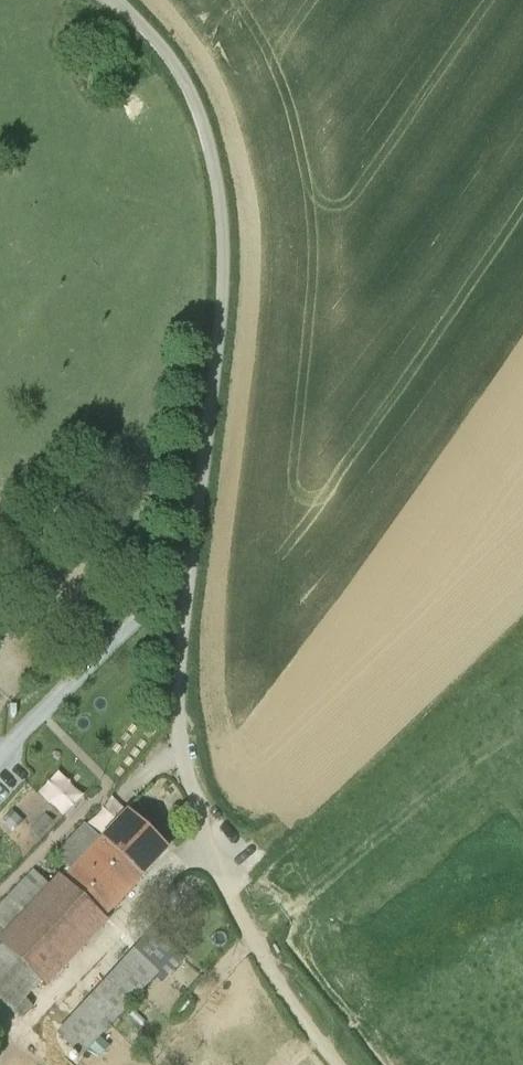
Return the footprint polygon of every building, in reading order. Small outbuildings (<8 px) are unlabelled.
[(153,864),(168,848),(129,811),(114,827),(100,838),(63,877),(59,874),(48,885),(33,869),(0,903),(0,999),(21,1020),(34,1006),(25,999),(41,982),(46,988),(109,921),(105,918),(153,864)] [(38,839),(54,821),(44,813),(29,830),(38,839)] [(56,1034),(83,1058),(159,973),(133,949),(56,1034)]
